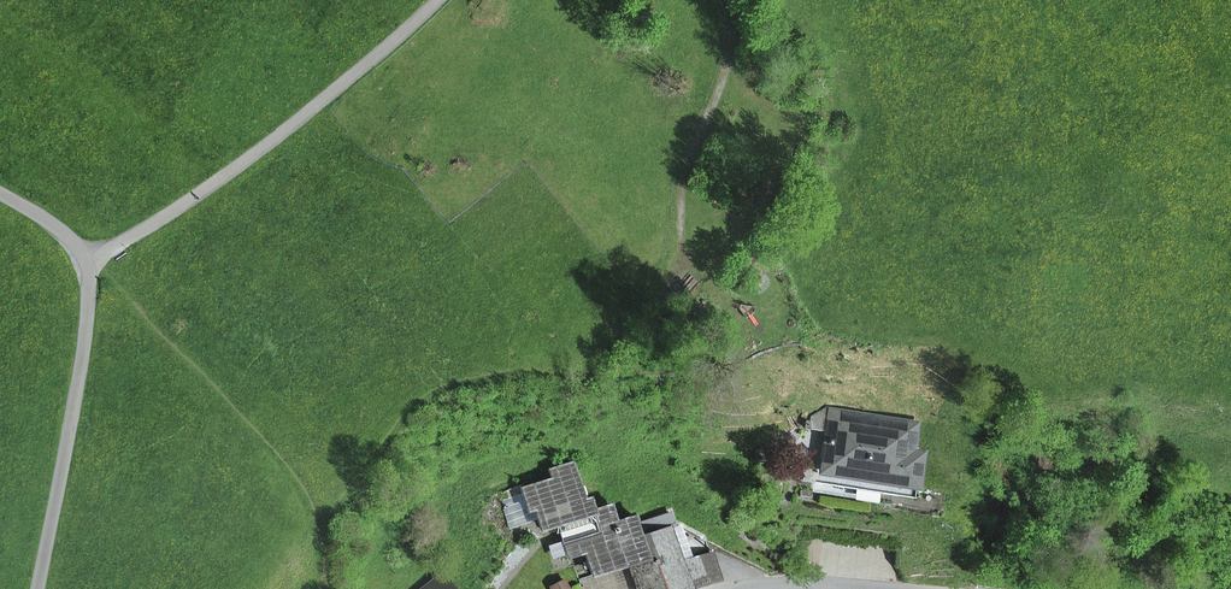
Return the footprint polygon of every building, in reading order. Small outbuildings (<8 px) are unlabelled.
[(834,414),(835,411),(826,410),(779,463),(799,480),(913,498),(920,455),(910,453),(914,426),(849,416),(843,412),(834,414)] [(586,552),(593,576),(612,570),(599,531),(618,528),(617,520),(612,505),(593,511),(589,499),(583,501),(572,464),(550,472),(553,480),(524,489),(523,484),(499,492),(506,518),(510,517),(513,526),(538,519),(541,530),(564,523),(566,531),(561,533),(569,557),(586,552)] [(637,514),(617,520),(618,528),(599,531),(612,570),(630,564),(638,588),(682,588),(716,578),(709,554),(679,563),(678,559),(669,531),(643,535),(639,523),(637,514)] [(675,528),(671,514),(639,523),(643,535),(669,531),(675,528)] [(678,559),(689,556),(679,527),(675,528),(669,531),(678,559)] [(583,588),(638,588),(630,564),(612,570),(593,576),(579,580),(582,587),(583,588)] [(427,588),(451,588),(442,577),(427,588)]
